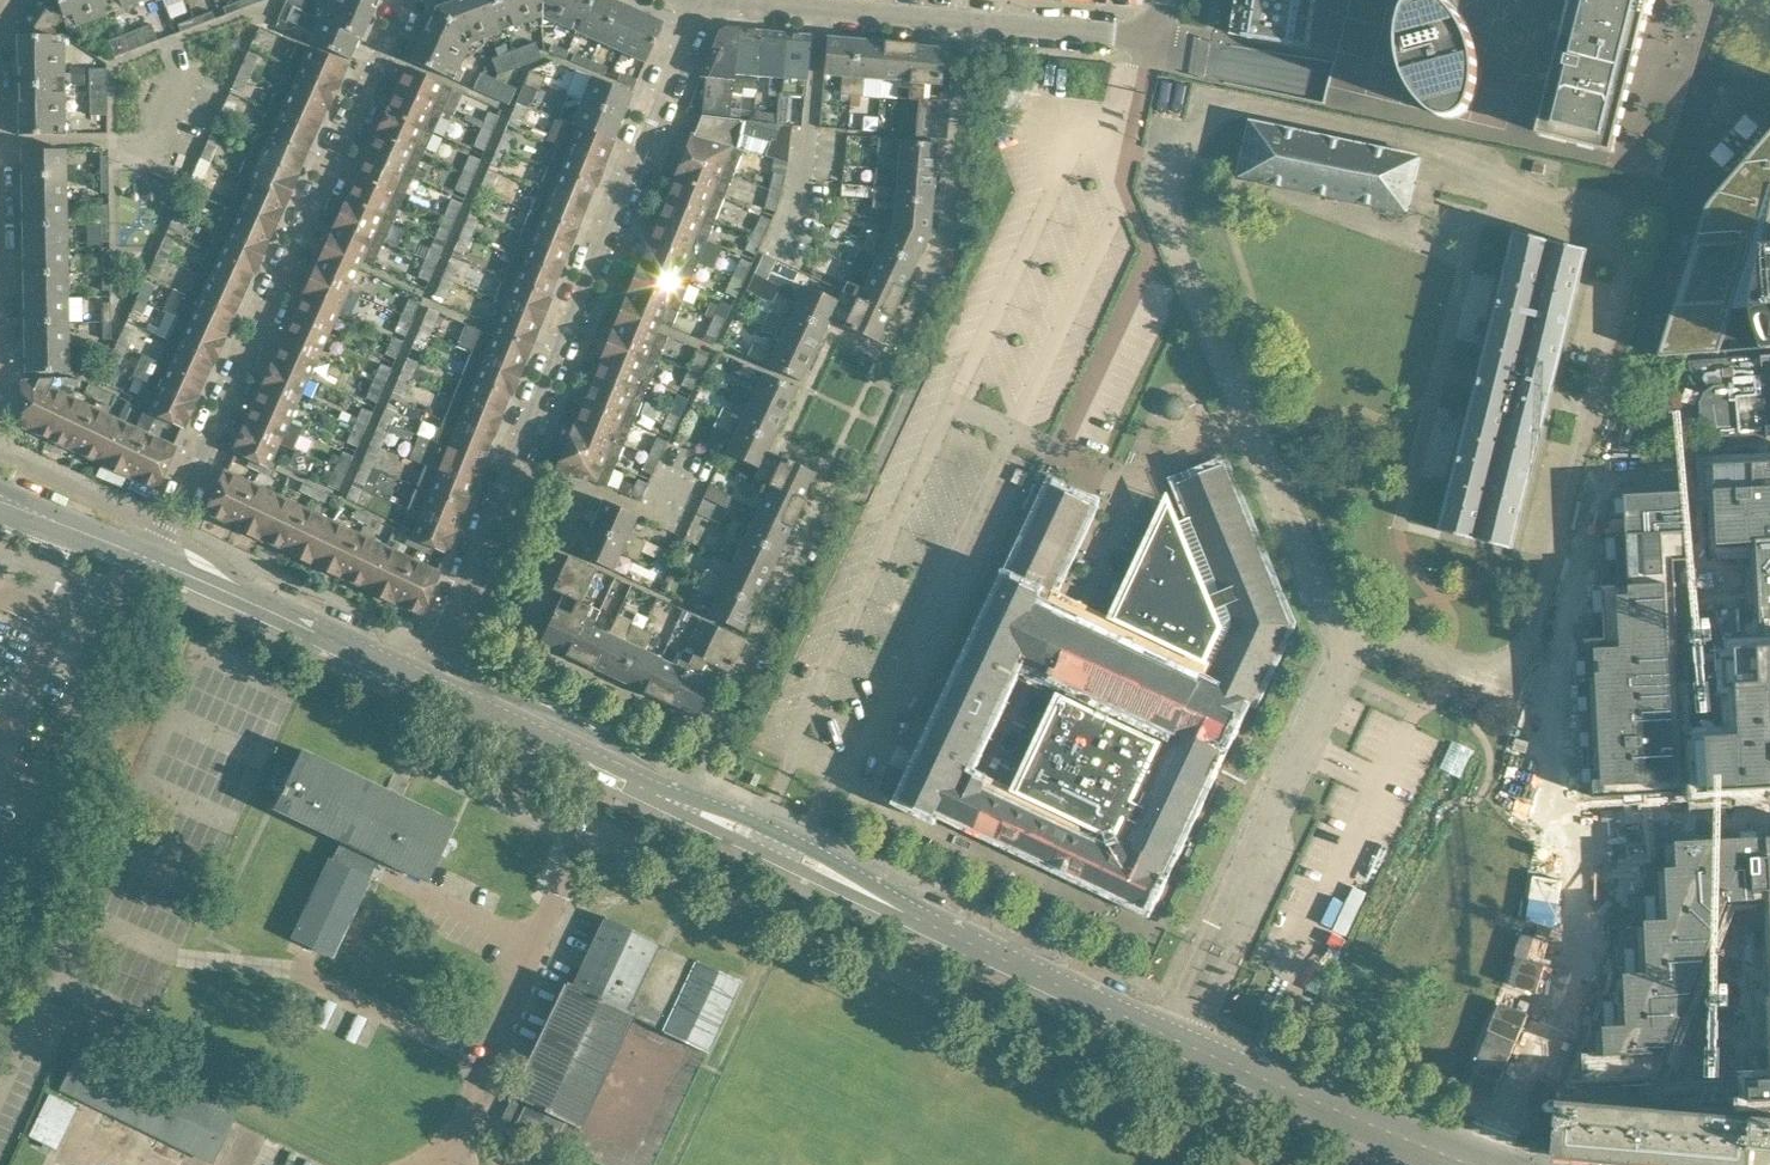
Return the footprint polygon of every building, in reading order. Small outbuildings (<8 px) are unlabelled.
[(64,19),(56,0),(33,0),(30,6),(26,11),(18,22),(19,36),(55,34),(55,30),(57,24),(58,22),(64,19)] [(110,0),(56,0),(64,19),(67,27),(75,24),(76,25),(114,11),(110,0)] [(114,11),(142,0),(110,0),(114,11)] [(243,7),(240,0),(238,0),(223,6),(226,14),(243,7)] [(359,38),(318,19),(319,17),(301,9),(305,0),(287,0),(278,19),(285,22),(286,20),(313,32),(308,41),(349,60),(359,38)] [(379,0),(327,0),(319,17),(318,19),(359,38),(361,39),(379,0)] [(543,0),(454,0),(435,7),(470,43),(543,15),(543,0)] [(543,15),(577,31),(591,0),(543,0),(543,15)] [(614,0),(591,0),(577,31),(599,41),(617,1),(614,0)] [(1206,79),(1225,83),(1325,104),(1566,157),(1609,167),(1613,151),(1637,56),(1651,0),(1219,0),(1214,31),(1206,79)] [(621,51),(639,12),(617,1),(599,41),(621,51)] [(470,43),(435,7),(410,61),(452,80),(470,43)] [(215,19),(212,10),(195,17),(198,25),(215,19)] [(644,62),(655,39),(663,22),(639,12),(621,51),(644,62)] [(181,32),(198,25),(195,17),(177,23),(181,32)] [(157,41),(151,23),(129,31),(136,49),(157,41)] [(731,107),(732,93),(739,29),(725,28),(718,30),(700,77),(704,79),(701,116),(730,119),(731,107)] [(756,90),(757,80),(762,31),(739,29),(732,93),(742,94),(742,89),(756,90)] [(259,52),(267,35),(258,30),(250,48),(259,52)] [(136,49),(129,31),(107,39),(114,57),(136,49)] [(779,94),(785,33),(762,31),(757,80),(769,81),(768,94),(779,95),(779,94)] [(806,81),(810,35),(785,33),(779,94),(804,96),(805,81),(806,81)] [(64,85),(64,42),(62,42),(62,34),(55,34),(19,36),(17,36),(18,86),(64,85)] [(851,95),(856,40),(826,37),(823,74),(841,76),(839,94),(851,95)] [(885,42),(883,42),(856,40),(851,95),(861,95),(863,76),(881,78),(881,77),(882,77),(885,42)] [(918,99),(922,46),(923,44),(884,40),(883,42),(885,42),(882,77),(898,78),(896,97),(918,99)] [(497,74),(541,57),(534,41),(491,57),(497,74)] [(336,89),(347,63),(308,45),(308,47),(297,42),(287,66),(336,89)] [(564,59),(567,52),(550,45),(547,52),(564,59)] [(946,139),(950,102),(938,101),(943,49),(922,46),(918,99),(919,99),(915,136),(946,139)] [(250,73),(257,56),(248,52),(241,69),(250,73)] [(591,62),(572,54),(569,62),(588,69),(591,62)] [(603,75),(606,68),(591,62),(588,69),(603,75)] [(336,89),(287,66),(277,87),(325,110),(326,110),(336,89)] [(452,88),(407,67),(397,89),(442,110),(452,88)] [(107,91),(107,68),(90,68),(90,91),(107,91)] [(242,91),(250,73),(241,69),(233,87),(242,91)] [(541,86),(545,76),(529,69),(525,79),(541,86)] [(1011,73),(991,103),(1007,113),(1027,84),(1011,73)] [(516,90),(494,80),(480,74),(473,90),(508,107),(516,90)] [(637,81),(620,74),(617,81),(634,88),(637,81)] [(622,117),(632,94),(591,77),(581,101),(622,117)] [(539,90),(541,86),(525,79),(516,102),(526,106),(533,88),(539,90)] [(65,110),(64,85),(18,86),(19,135),(65,134),(65,110)] [(315,132),(325,110),(277,87),(267,110),(315,132)] [(442,110),(397,89),(388,111),(432,131),(439,118),(442,110)] [(107,114),(107,91),(90,91),(91,115),(107,114)] [(569,96),(560,118),(572,123),(571,125),(612,142),(622,117),(581,101),(569,96)] [(230,118),(237,101),(228,97),(220,114),(230,118)] [(526,106),(516,102),(508,119),(519,124),(526,106)] [(754,109),(731,107),(730,119),(753,121),(754,109)] [(785,124),(786,108),(778,108),(777,123),(785,124)] [(315,132),(267,110),(257,132),(305,154),(315,132)] [(491,132),(498,115),(488,110),(480,128),(491,132)] [(422,153),(432,131),(388,111),(378,133),(422,153)] [(222,136),(230,118),(220,114),(212,132),(222,136)] [(556,116),(546,140),(556,144),(603,164),(612,142),(571,125),(572,123),(560,118),(556,116)] [(787,161),(791,125),(791,124),(785,124),(777,123),(753,121),(730,119),(701,116),(693,137),(742,150),(742,149),(787,161)] [(1252,121),(1240,178),(1409,215),(1421,158),(1344,141),(1330,138),(1252,121)] [(483,150),(491,132),(480,128),(473,145),(483,150)] [(508,151),(515,133),(505,128),(497,146),(508,151)] [(305,154),(257,132),(247,154),(296,177),(297,175),(296,175),(305,154)] [(379,135),(370,155),(413,175),(422,179),(425,172),(416,168),(422,153),(378,133),(377,134),(379,135)] [(1714,199),(1712,202),(1710,206),(1708,209),(1707,212),(1693,254),(1688,275),(1680,294),(1660,356),(1769,348),(1769,135),(1714,199)] [(731,177),(742,150),(693,137),(685,158),(731,177)] [(935,173),(938,143),(878,138),(878,151),(898,153),(897,169),(897,170),(935,173)] [(209,164),(217,145),(208,141),(199,161),(209,164)] [(603,164),(556,144),(547,167),(593,186),(594,186),(603,164)] [(500,168),(508,151),(497,146),(490,163),(500,168)] [(65,175),(65,150),(21,151),(21,176),(65,175)] [(286,199),(296,177),(247,154),(238,175),(240,176),(240,177),(286,199)] [(469,154),(461,171),(472,176),(480,158),(469,154)] [(109,174),(108,155),(100,155),(100,174),(109,174)] [(413,175),(370,155),(360,178),(403,197),(413,175)] [(723,198),(731,177),(685,158),(676,180),(723,198)] [(200,184),(209,164),(199,161),(191,180),(200,184)] [(593,186),(547,167),(538,189),(584,208),(593,186)] [(933,202),(935,173),(897,170),(897,169),(876,167),(874,185),(873,185),(872,197),(933,202)] [(785,173),(773,170),(768,189),(780,192),(785,173)] [(461,171),(455,189),(465,194),(472,176),(461,171)] [(488,194),(496,176),(486,172),(478,190),(488,194)] [(109,192),(109,174),(100,174),(101,192),(109,192)] [(66,200),(65,175),(21,176),(22,201),(66,200)] [(286,199),(240,177),(231,198),(241,203),(276,220),(286,199)] [(403,197),(360,178),(349,200),(393,220),(403,197)] [(714,220),(723,198),(676,180),(667,201),(714,220)] [(584,208),(538,189),(529,211),(575,230),(584,208)] [(775,211),(780,192),(768,189),(764,207),(775,211)] [(481,211),(488,194),(478,190),(471,206),(481,211)] [(186,215),(194,198),(185,193),(177,210),(186,215)] [(930,232),(932,214),(933,202),(872,197),(871,206),(893,208),(892,223),(891,224),(929,233),(930,232)] [(453,221),(461,202),(452,198),(443,217),(453,221)] [(66,225),(66,200),(22,201),(22,226),(66,225)] [(393,220),(349,200),(338,222),(383,242),(393,220)] [(714,220),(667,201),(659,223),(705,241),(714,220)] [(276,220),(241,203),(237,212),(227,207),(216,231),(262,253),(273,229),(276,220)] [(109,222),(109,204),(101,204),(101,223),(109,222)] [(178,232),(186,215),(177,210),(169,227),(178,232)] [(575,230),(529,211),(520,233),(566,252),(575,230)] [(470,238),(478,220),(467,215),(459,234),(470,238)] [(763,237),(771,219),(761,215),(752,232),(763,237)] [(445,241),(453,221),(443,217),(435,237),(445,241)] [(110,241),(109,222),(101,223),(101,241),(110,241)] [(383,242),(338,222),(328,245),(362,259),(362,258),(373,263),(383,242)] [(659,223),(650,244),(697,262),(713,269),(721,247),(705,241),(659,223)] [(914,264),(929,233),(891,224),(885,236),(868,228),(863,239),(914,264)] [(67,249),(66,225),(22,226),(23,249),(67,249)] [(262,253),(216,231),(206,253),(251,274),(252,272),(253,272),(262,253)] [(754,254),(763,237),(752,232),(744,249),(754,254)] [(863,239),(849,232),(845,242),(859,248),(851,265),(869,273),(904,290),(905,288),(903,287),(914,264),(863,239)] [(1513,549),(1588,249),(1517,232),(1442,531),(1513,549)] [(566,252),(520,233),(511,256),(557,275),(566,252)] [(463,254),(470,238),(459,234),(453,250),(463,254)] [(166,259),(174,242),(164,237),(157,255),(166,259)] [(432,241),(424,262),(434,266),(443,246),(432,241)] [(688,284),(697,262),(650,244),(642,264),(641,264),(641,265),(688,284)] [(362,259),(328,245),(325,253),(315,274),(348,289),(358,268),(362,259)] [(67,273),(67,249),(23,249),(23,274),(67,273)] [(111,271),(111,253),(102,253),(102,271),(111,271)] [(251,274),(206,253),(196,274),(241,295),(251,274)] [(159,276),(166,259),(157,255),(149,272),(159,276)] [(557,275),(511,256),(502,278),(549,297),(550,295),(549,295),(557,275)] [(743,279),(751,262),(741,257),(732,274),(743,279)] [(451,282),(459,263),(449,259),(441,277),(451,282)] [(428,280),(434,266),(424,262),(418,276),(428,280)] [(688,284),(641,265),(632,286),(679,305),(688,284)] [(111,290),(111,271),(102,271),(102,290),(111,290)] [(68,298),(67,273),(23,274),(24,298),(68,298)] [(891,317),(897,304),(904,290),(869,273),(862,288),(846,280),(836,299),(837,300),(829,318),(830,319),(877,341),(889,316),(891,317)] [(196,274),(186,295),(232,316),(241,295),(196,274)] [(315,274),(305,297),(338,312),(348,317),(359,294),(348,289),(315,274)] [(735,296),(740,286),(743,279),(732,274),(724,291),(735,296)] [(837,300),(836,299),(804,284),(796,301),(776,292),(773,284),(752,274),(745,289),(772,302),(771,302),(826,328),(830,319),(829,318),(837,300)] [(444,298),(451,282),(441,277),(434,293),(444,298)] [(549,297),(502,278),(494,298),(506,304),(540,319),(549,297)] [(147,303),(154,286),(145,281),(137,299),(147,303)] [(671,327),(679,305),(632,286),(624,308),(620,317),(656,331),(660,322),(671,327)] [(176,290),(177,290),(172,288),(163,310),(167,312),(222,336),(232,316),(176,290)] [(411,319),(419,300),(409,296),(402,314),(411,319)] [(328,334),(338,312),(305,297),(295,319),(328,334)] [(68,321),(68,298),(24,298),(24,322),(68,321)] [(139,320),(147,303),(137,299),(129,316),(139,320)] [(722,324),(731,304),(721,299),(712,319),(722,324)] [(111,320),(111,302),(102,302),(103,320),(111,320)] [(813,354),(826,328),(771,302),(767,312),(786,321),(779,337),(813,354)] [(531,341),(540,319),(506,304),(497,327),(531,341)] [(428,336),(436,317),(434,316),(437,310),(428,307),(417,332),(428,336)] [(224,337),(222,336),(167,312),(157,335),(167,339),(213,360),(224,337)] [(404,335),(411,319),(402,314),(394,331),(404,335)] [(667,336),(656,331),(620,317),(611,338),(658,358),(667,336)] [(318,355),(328,334),(295,319),(285,340),(318,355)] [(722,324),(712,319),(705,334),(706,334),(704,339),(713,343),(722,324)] [(112,339),(111,320),(103,320),(103,339),(112,339)] [(69,346),(68,321),(24,322),(25,347),(69,346)] [(127,347),(134,330),(125,326),(117,343),(127,347)] [(531,341),(497,327),(493,336),(479,331),(470,353),(517,373),(527,350),(531,341)] [(421,352),(428,336),(417,332),(411,347),(421,352)] [(395,358),(402,340),(392,336),(385,353),(395,358)] [(813,354),(779,337),(771,353),(752,344),(747,355),(801,380),(813,354)] [(649,379),(658,358),(611,338),(602,360),(649,379)] [(213,360),(167,339),(157,361),(204,382),(213,360)] [(308,377),(318,355),(285,340),(275,362),(308,377)] [(119,364),(127,347),(117,343),(109,360),(119,364)] [(99,365),(107,348),(100,345),(92,362),(99,365)] [(69,372),(69,346),(25,347),(25,373),(69,372)] [(699,372),(707,356),(696,351),(689,368),(699,372)] [(517,373),(470,353),(461,374),(509,394),(517,373)] [(1691,360),(1710,387),(1705,390),(1700,401),(1701,413),(1707,423),(1713,426),(1705,442),(1768,437),(1769,437),(1769,355),(1691,360)] [(409,380),(417,361),(407,356),(399,375),(409,380)] [(640,401),(649,379),(602,360),(603,361),(595,382),(640,401)] [(204,382),(157,361),(147,382),(194,403),(204,382)] [(298,399),(308,377),(275,362),(265,384),(298,399)] [(383,385),(390,367),(381,363),(373,381),(383,385)] [(797,389),(744,363),(739,374),(758,382),(749,400),(784,416),(797,389)] [(109,386),(117,369),(107,364),(99,381),(109,386)] [(699,372),(689,368),(681,384),(691,389),(699,372)] [(509,394),(461,374),(452,397),(500,417),(509,394)] [(402,396),(409,380),(399,375),(392,391),(402,396)] [(79,386),(80,378),(67,376),(61,376),(60,384),(79,386)] [(49,437),(68,396),(50,388),(55,378),(23,379),(24,426),(49,437)] [(375,402),(383,385),(373,381),(366,397),(375,402)] [(97,398),(102,388),(88,382),(84,392),(97,398)] [(183,426),(194,403),(147,382),(138,404),(146,408),(145,410),(157,415),(157,414),(183,426)] [(631,423),(640,401),(595,382),(586,404),(631,423)] [(288,420),(298,399),(265,384),(255,405),(288,421),(288,420)] [(110,404),(115,395),(115,394),(102,388),(97,398),(110,404)] [(679,415),(687,398),(677,393),(669,410),(679,415)] [(76,448),(94,409),(68,396),(49,437),(75,449),(76,448)] [(500,417),(452,397),(443,420),(491,440),(500,417)] [(772,442),(784,416),(749,400),(742,415),(723,405),(717,416),(772,442)] [(129,474),(147,436),(149,432),(157,415),(145,410),(137,426),(125,420),(133,403),(128,401),(119,421),(121,422),(102,462),(103,462),(104,461),(107,462),(108,466),(114,468),(116,468),(129,474)] [(390,424),(397,407),(387,403),(379,420),(390,425),(390,424)] [(631,423),(586,404),(577,424),(576,424),(575,425),(623,444),(631,423)] [(302,427),(288,420),(288,421),(255,405),(245,427),(279,443),(293,449),(302,427)] [(363,429),(372,411),(361,407),(353,425),(363,429)] [(121,422),(119,421),(94,409),(76,448),(102,460),(101,461),(102,462),(121,422)] [(671,432),(679,415),(669,410),(661,427),(671,432)] [(772,442),(717,416),(713,425),(733,434),(725,452),(757,467),(759,467),(766,454),(772,442)] [(405,430),(390,424),(390,425),(379,420),(370,442),(380,446),(387,431),(415,442),(418,434),(405,429),(405,430)] [(491,440),(443,420),(434,443),(481,462),(481,461),(483,462),(491,440)] [(356,445),(363,429),(353,425),(346,441),(356,445)] [(614,466),(623,444),(575,425),(567,446),(614,466)] [(269,465),(279,443),(245,427),(234,449),(249,456),(262,462),(269,465)] [(156,486),(173,448),(175,444),(149,432),(147,436),(129,474),(156,486)] [(659,457),(667,440),(657,436),(649,452),(659,457)] [(371,468),(380,446),(370,442),(360,464),(371,468)] [(481,462),(434,443),(425,465),(472,484),(481,462)] [(605,488),(614,466),(567,446),(555,475),(594,480),(593,482),(605,488)] [(345,473),(353,455),(342,450),(334,468),(345,473)] [(651,474),(659,457),(649,452),(641,469),(651,474)] [(803,499),(815,473),(781,457),(780,461),(766,454),(759,467),(757,467),(753,475),(803,499)] [(258,470),(262,462),(249,456),(245,464),(258,470)] [(1587,639),(1588,661),(1589,675),(1590,696),(1591,711),(1592,732),(1593,747),(1594,768),(1595,782),(1595,798),(1599,797),(1624,796),(1639,1095),(1755,1089),(1756,1101),(1769,1100),(1769,461),(1716,464),(1706,464),(1685,465),(1687,492),(1630,495),(1626,495),(1628,533),(1617,534),(1617,538),(1618,560),(1619,586),(1604,586),(1604,590),(1606,612),(1606,616),(1607,638),(1587,639)] [(271,477),(275,468),(269,465),(262,462),(258,470),(271,477)] [(1211,773),(1216,761),(1246,699),(1252,702),(1289,622),(1223,462),(1179,481),(1229,600),(1237,620),(1218,661),(1209,680),(1045,602),(1092,502),(1053,483),(904,800),(935,815),(939,808),(1055,862),(1054,864),(1058,866),(1071,871),(1075,873),(1075,872),(1148,906),(1211,773)] [(364,485),(371,468),(360,464),(353,480),(364,485)] [(472,484),(425,465),(416,487),(463,506),(472,484)] [(338,490),(345,473),(334,468),(327,485),(338,490)] [(234,525),(252,485),(224,471),(206,510),(234,523),(233,525),(234,525)] [(805,500),(803,499),(753,475),(748,486),(765,494),(758,509),(757,509),(793,526),(805,500)] [(639,500),(647,482),(637,478),(634,485),(622,480),(617,489),(639,500)] [(311,496),(315,487),(302,481),(298,489),(311,496)] [(356,502),(362,489),(351,484),(345,497),(356,502)] [(259,537),(278,497),(252,485),(234,525),(236,526),(236,525),(246,529),(248,533),(253,535),(256,534),(259,535),(258,537),(259,537)] [(324,502),(328,493),(315,487),(311,496),(324,502)] [(455,529),(463,506),(416,487),(407,508),(419,513),(419,514),(455,529)] [(287,548),(305,510),(278,497),(259,537),(261,538),(261,537),(287,548)] [(603,500),(591,527),(640,550),(654,557),(659,546),(645,540),(629,532),(637,516),(603,500)] [(364,522),(368,514),(355,507),(351,516),(364,522)] [(793,526),(757,509),(749,525),(732,517),(727,527),(779,552),(791,527),(792,528),(793,526)] [(314,563),(332,523),(305,510),(287,548),(286,550),(314,563)] [(377,529),(381,520),(368,514),(364,522),(377,529)] [(446,551),(455,529),(419,514),(410,535),(421,540),(434,546),(446,551)] [(341,576),(359,536),(332,523),(314,563),(341,576)] [(640,550),(591,527),(578,554),(612,570),(620,552),(636,559),(640,550)] [(779,552),(727,527),(723,537),(740,545),(732,561),(767,578),(779,552)] [(417,548),(421,540),(410,535),(408,534),(404,542),(417,548)] [(367,588),(385,548),(359,536),(341,576),(367,588)] [(430,553),(434,546),(421,540),(417,548),(430,553)] [(393,600),(411,561),(385,548),(367,588),(372,590),(374,593),(380,596),(382,595),(393,600)] [(580,600),(595,568),(568,555),(551,589),(562,594),(561,594),(565,596),(566,595),(579,602),(580,600)] [(437,573),(436,573),(411,561),(393,600),(419,613),(437,573)] [(755,604),(767,578),(732,561),(725,577),(705,568),(700,578),(755,604)] [(755,604),(700,578),(695,588),(716,597),(708,614),(742,630),(755,604)] [(591,668),(608,632),(607,632),(607,633),(592,626),(599,609),(580,600),(579,602),(566,595),(565,596),(559,610),(555,608),(539,642),(565,654),(564,655),(591,668)] [(618,679),(643,628),(631,623),(623,640),(608,632),(591,668),(593,669),(593,667),(618,679)] [(702,659),(716,666),(716,667),(720,669),(729,673),(746,638),(718,625),(707,649),(702,659)] [(661,657),(661,656),(645,648),(652,632),(643,628),(618,679),(643,691),(645,692),(661,657)] [(697,716),(713,682),(709,680),(716,667),(716,666),(702,659),(700,658),(693,673),(686,669),(693,655),(682,649),(675,664),(661,657),(645,692),(643,691),(642,692),(671,706),(671,704),(697,716)] [(450,823),(402,800),(304,754),(305,752),(302,751),(274,810),(278,811),(279,809),(343,840),(332,861),(330,860),(329,862),(331,862),(304,918),(303,918),(293,938),(333,958),(343,937),(341,936),(368,880),(370,881),(370,879),(365,877),(375,855),(424,878),(423,880),(427,882),(455,823),(451,821),(450,823)] [(730,1003),(740,981),(697,960),(695,963),(658,945),(659,942),(605,917),(594,938),(573,985),(567,982),(513,1097),(528,1103),(517,1126),(554,1144),(565,1121),(580,1128),(633,1015),(665,1030),(664,1032),(707,1053),(730,1003)] [(329,1001),(318,1025),(326,1029),(337,1005),(329,1001)] [(359,1016),(348,1039),(356,1043),(368,1020),(359,1016)] [(236,1118),(84,1045),(62,1091),(213,1164),(236,1118)] [(525,1103),(513,1097),(502,1120),(514,1126),(525,1103)] [(1552,1124),(1555,1124),(1552,1153),(1557,1153),(1557,1157),(1559,1157),(1577,1159),(1642,1164),(1754,1164),(1755,1149),(1769,1150),(1769,1116),(1555,1097),(1552,1124)]
